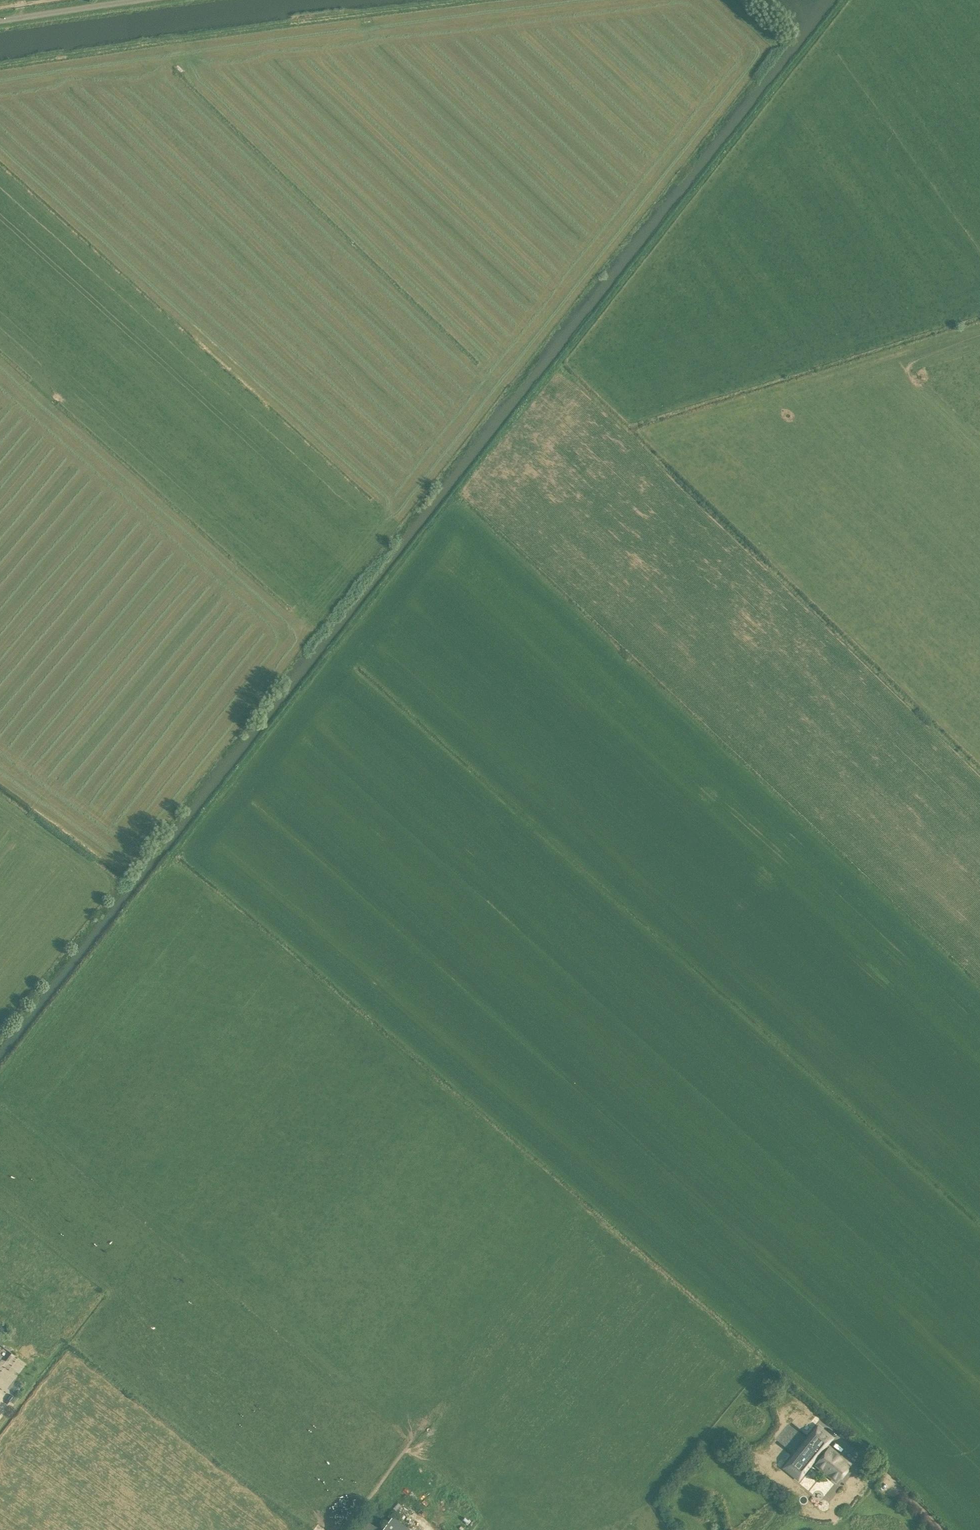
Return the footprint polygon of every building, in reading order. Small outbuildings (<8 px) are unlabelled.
[(17,1393),(24,1384),(18,1379),(11,1389),(17,1393)] [(817,1423),(811,1432),(828,1443),(834,1435),(817,1423)] [(726,1442),(721,1449),(734,1459),(739,1452),(726,1442)] [(830,1448),(817,1464),(829,1474),(831,1472),(840,1479),(849,1467),(841,1459),(842,1458),(839,1455),(830,1448)] [(389,1520),(372,1509),(366,1519),(365,1519),(358,1529),(409,1529),(390,1517),(389,1520)]
